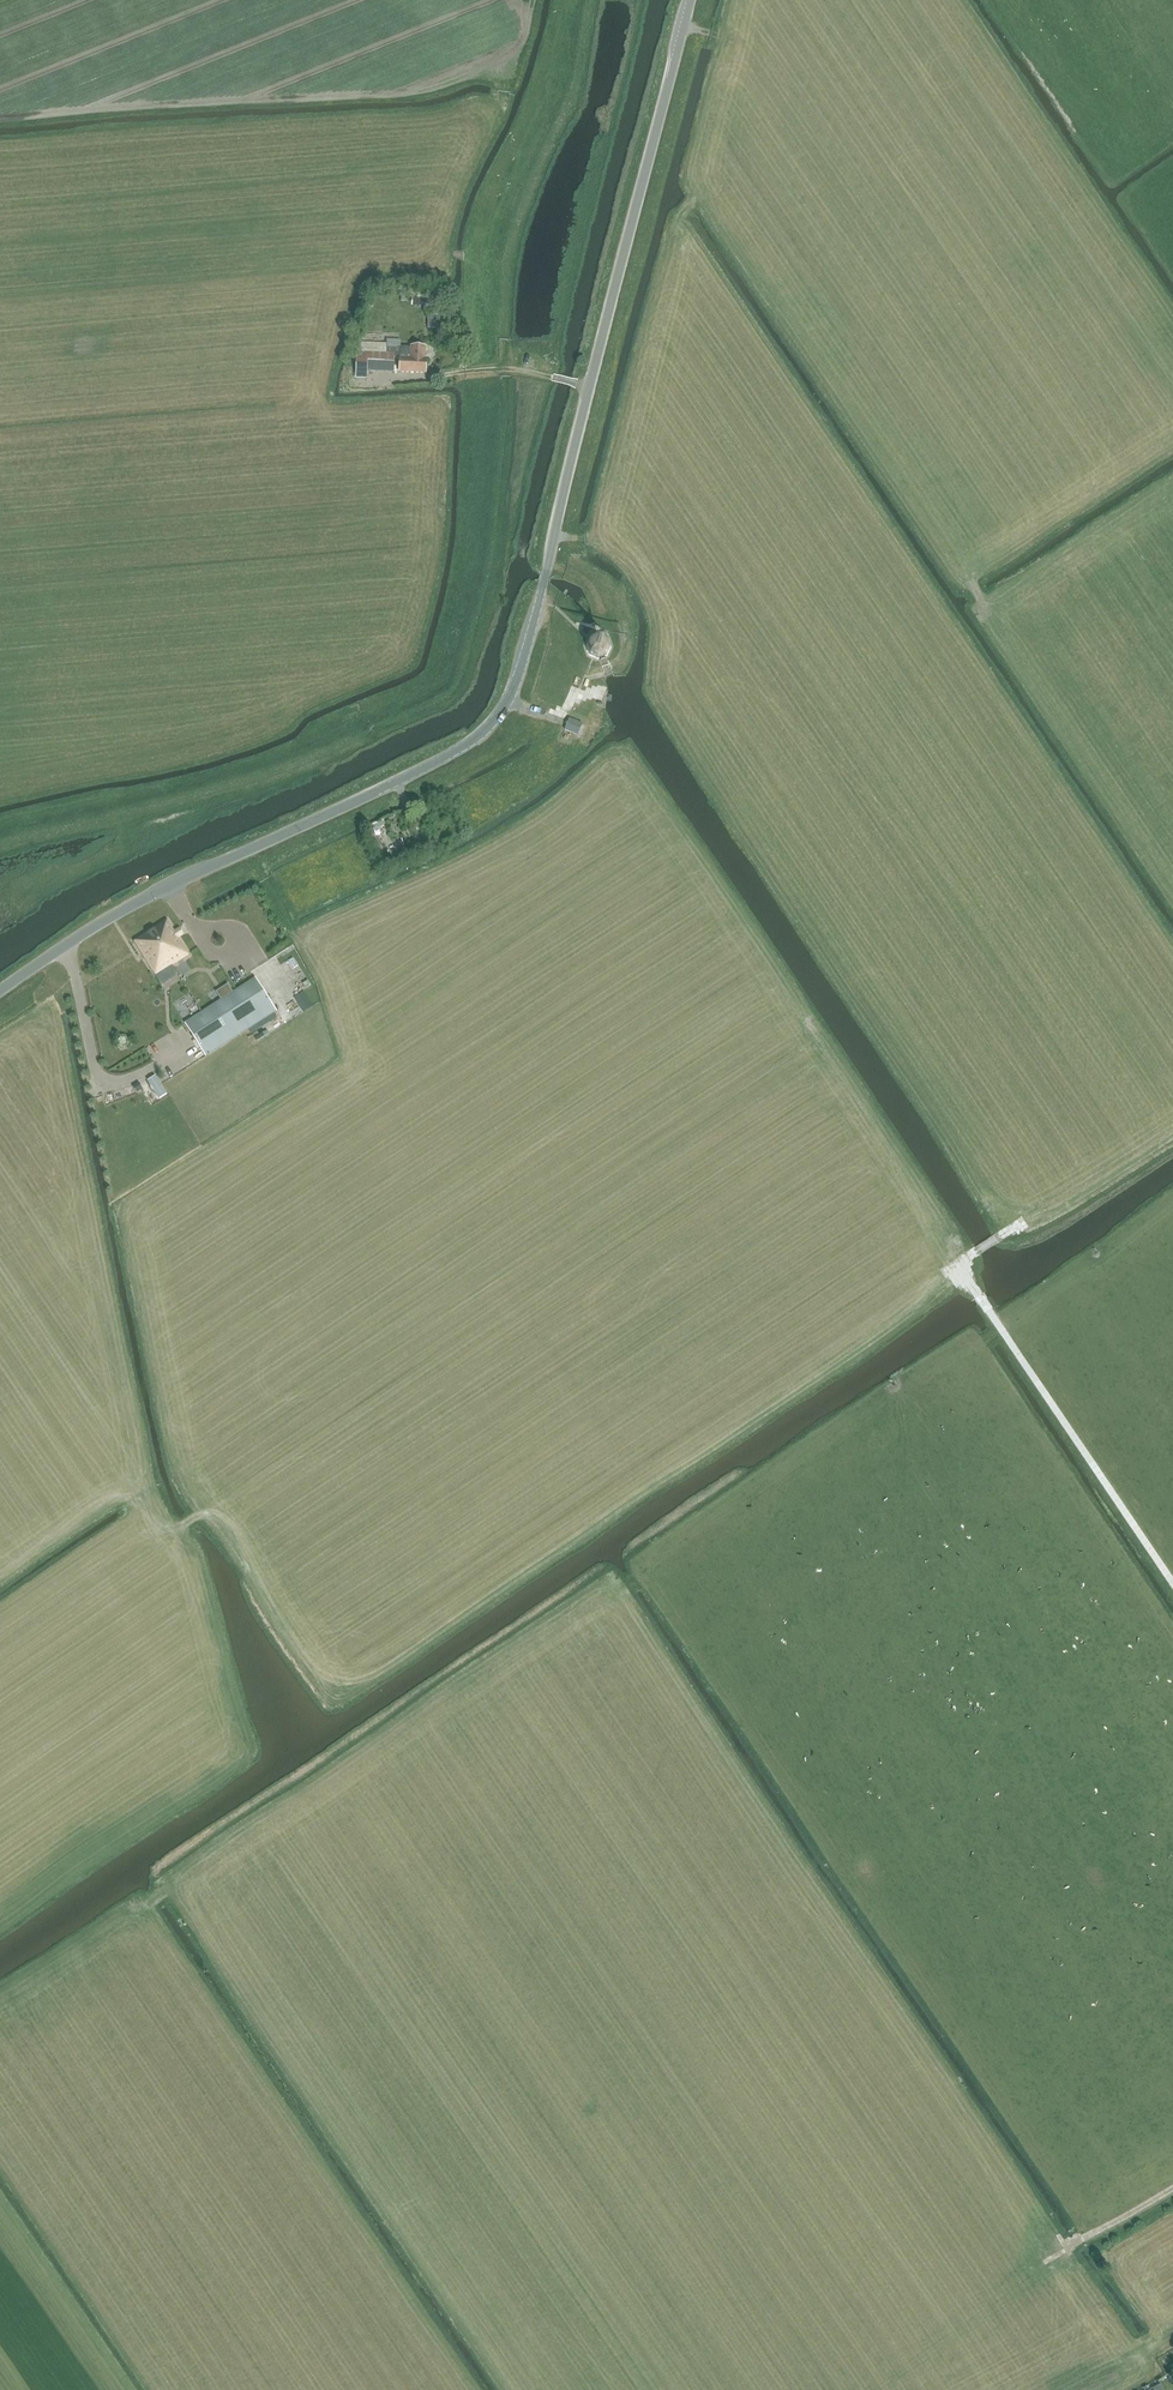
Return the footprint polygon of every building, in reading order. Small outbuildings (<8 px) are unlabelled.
[(414,297),(413,305),(424,306),(424,298),(414,297)] [(428,315),(428,327),(446,328),(447,315),(428,315)] [(402,349),(401,349),(387,348),(387,345),(361,344),(357,352),(356,378),(367,378),(368,371),(394,372),(394,359),(400,358),(402,358),(402,349)] [(400,358),(399,372),(426,373),(427,358),(424,358),(424,349),(402,349),(402,358),(400,358)] [(590,654),(598,658),(607,655),(611,647),(608,638),(600,634),(591,637),(587,645),(590,654)] [(566,726),(565,730),(566,730),(579,735),(583,724),(569,718),(569,720),(566,726)] [(460,827),(455,830),(459,838),(465,834),(460,827)] [(378,833),(374,834),(379,845),(383,843),(378,833)] [(188,956),(167,922),(135,941),(156,975),(188,956)] [(202,1013),(186,1023),(207,1055),(276,1011),(257,981),(204,1015),(202,1013)] [(155,1076),(148,1081),(160,1098),(167,1093),(155,1076)] [(1006,1224),(998,1229),(1002,1235),(1010,1230),(1006,1224)]
